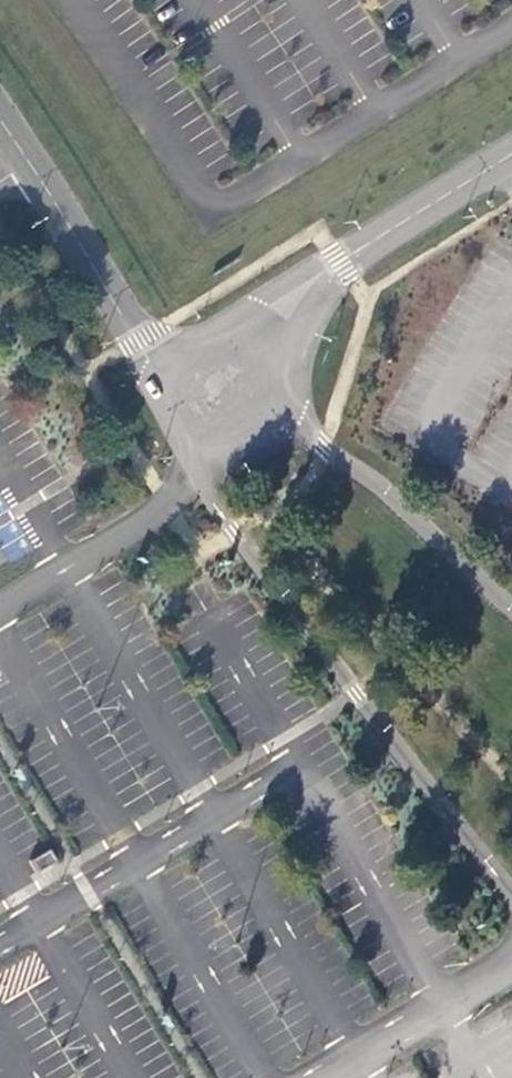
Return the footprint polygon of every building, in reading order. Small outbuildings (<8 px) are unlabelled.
[(35,872),(53,862),(46,850),(29,861),(35,872)]
